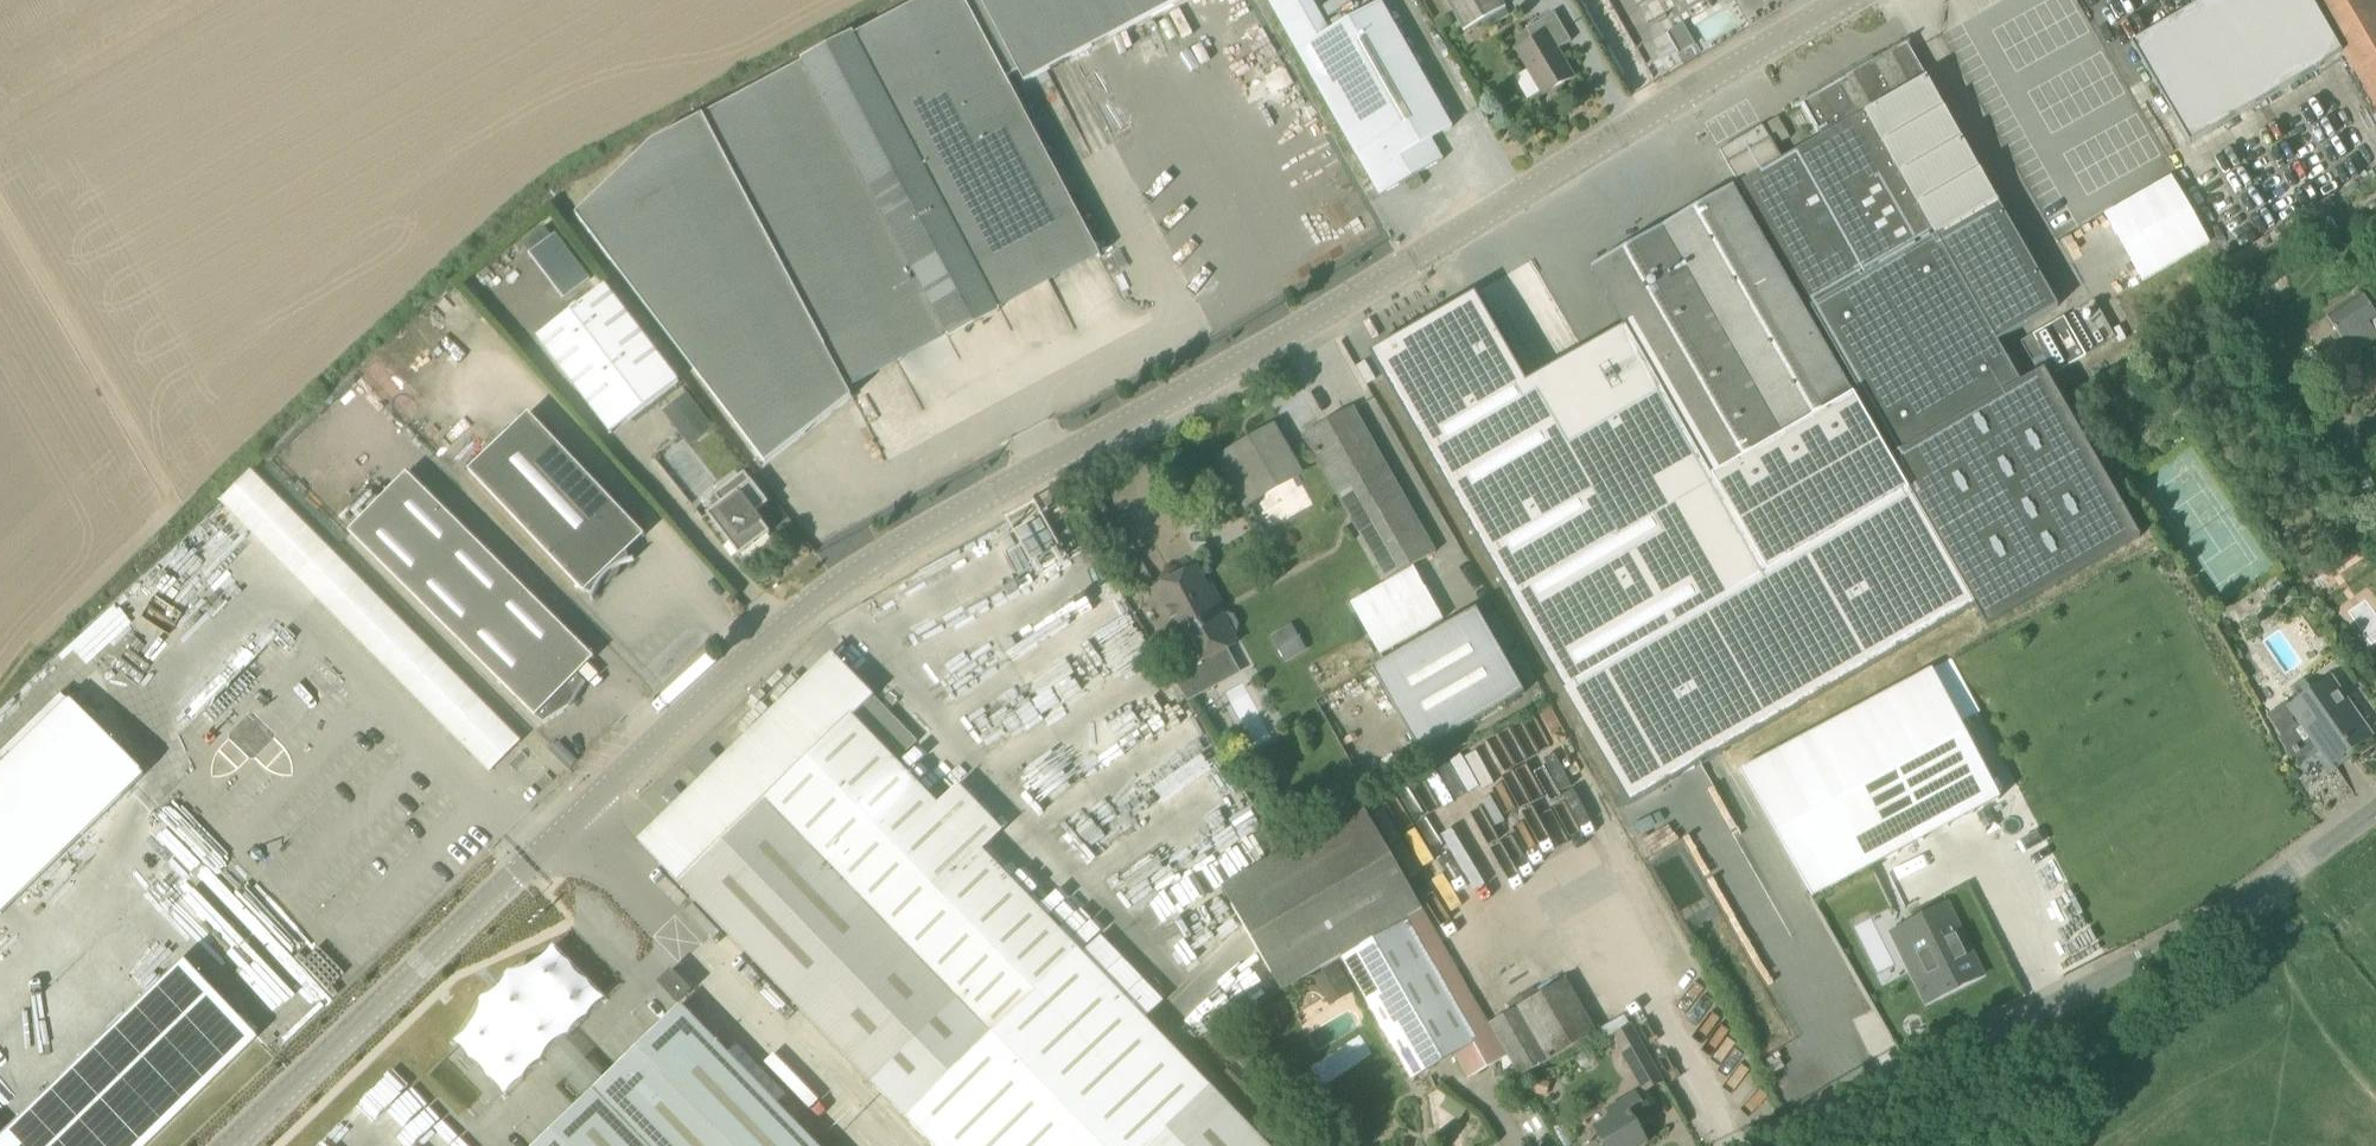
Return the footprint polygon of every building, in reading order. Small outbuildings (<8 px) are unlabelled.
[(973,0),(922,0),(854,37),(852,33),(801,60),(803,64),(702,119),(700,115),(650,142),(575,214),(766,463),(853,397),(826,348),(1078,215),(1004,77),(1014,71),(973,0)] [(1014,71),(1017,70),(1023,83),(1176,0),(973,0),(1014,71)] [(1380,1),(1329,30),(1311,0),(1269,0),(1381,196),(1406,182),(1413,180),(1419,174),(1444,160),(1432,140),(1453,128),(1380,1)] [(1500,0),(1444,0),(1462,31),(1504,8),(1500,0)] [(2375,109),(2375,0),(2205,0),(2132,43),(2190,143),(2344,52),(2375,109)] [(1702,36),(1734,20),(1728,8),(1696,24),(1702,36)] [(1572,41),(1554,11),(1524,27),(1531,41),(1516,50),(1544,96),(1575,77),(1559,49),(1572,41)] [(1675,39),(1682,51),(1695,44),(1688,32),(1675,39)] [(1803,104),(1819,132),(1827,127),(1830,132),(1783,159),(1771,138),(1770,139),(1728,163),(1740,185),(1800,290),(1795,293),(1734,187),(1632,246),(1591,268),(1624,326),(1604,339),(1531,382),(1478,292),(1372,355),(1630,805),(1977,606),(1988,625),(2140,538),(2044,370),(2021,383),(1997,342),(2058,307),(1908,44),(1910,43),(1909,41),(1796,106),(1797,108),(1803,104)] [(1720,150),(1728,163),(1770,139),(1763,126),(1720,150)] [(2105,213),(2143,281),(2210,244),(2172,176),(2105,213)] [(550,226),(528,241),(535,251),(557,235),(550,226)] [(591,279),(581,265),(555,284),(566,298),(591,279)] [(606,285),(538,337),(612,434),(680,382),(606,285)] [(2306,331),(2332,369),(2354,355),(2357,359),(2364,354),(2361,349),(2375,338),(2375,312),(2363,293),(2327,317),(2306,331)] [(2086,356),(2064,317),(2021,342),(2032,362),(2045,355),(2056,373),(2086,356)] [(2366,357),(2370,363),(2361,369),(2375,390),(2375,350),(2366,357)] [(704,417),(695,406),(673,423),(682,434),(704,417)] [(1303,435),(1385,579),(1436,551),(1353,407),(1303,435)] [(628,563),(635,560),(630,560),(628,553),(604,526),(621,510),(529,414),(471,470),(585,592),(586,592),(594,595),(592,599),(596,593),(600,586),(604,580),(609,574),(615,570),(621,566),(628,563)] [(1247,502),(1298,473),(1277,437),(1239,458),(1236,452),(1223,460),(1247,502)] [(760,510),(769,503),(745,471),(715,494),(722,503),(708,514),(740,556),(771,533),(760,518),(760,510)] [(561,656),(576,641),(406,472),(348,531),(520,699),(537,716),(538,715),(545,723),(565,711),(575,701),(586,681),(585,680),(561,656)] [(491,772),(494,769),(522,741),(255,475),(225,505),(491,772)] [(1155,590),(1196,666),(1238,643),(1232,634),(1236,626),(1232,617),(1223,617),(1218,607),(1211,610),(1201,591),(1207,588),(1196,568),(1155,590)] [(1372,669),(1421,753),(1525,693),(1477,609),(1372,669)] [(1297,622),(1275,633),(1288,660),(1310,649),(1297,622)] [(651,853),(934,1145),(1268,1145),(983,852),(1004,831),(959,785),(938,805),(898,763),(919,742),(832,653),(639,840),(651,853)] [(1932,670),(1746,767),(1747,769),(1746,770),(1812,897),(1814,896),(1815,898),(2000,801),(1999,799),(2001,798),(1934,671),(1933,672),(1932,670)] [(2287,701),(2278,708),(2267,715),(2280,736),(2278,738),(2295,762),(2318,745),(2325,755),(2342,742),(2349,752),(2372,736),(2332,677),(2290,705),(2287,701)] [(66,699),(0,764),(0,904),(136,771),(66,699)] [(1358,806),(1221,889),(1282,990),(1419,907),(1358,806)] [(1489,1037),(1493,1033),(1494,1033),(1489,1024),(1424,911),(1343,958),(1413,1080),(1455,1055),(1489,1037)] [(1913,942),(1929,974),(1919,979),(1929,1000),(1891,1019),(1904,1044),(1967,1013),(1955,988),(1960,986),(1959,984),(1975,976),(1949,924),(1913,942)] [(507,1089),(600,999),(555,951),(523,982),(531,991),(502,1020),(493,1011),(461,1042),(507,1089)] [(688,990),(672,975),(664,983),(679,999),(688,990)] [(1551,988),(1489,1024),(1494,1033),(1493,1033),(1520,1077),(1597,1033),(1566,980),(1551,988)] [(535,1145),(820,1145),(682,1005),(665,1022),(535,1145)] [(1660,1081),(1629,1025),(1630,1025),(1625,1016),(1601,1028),(1607,1038),(1612,1035),(1643,1090),(1660,1081)] [(1635,1120),(1647,1113),(1636,1093),(1608,1109),(1612,1116),(1595,1127),(1606,1145),(1643,1145),(1648,1143),(1635,1120)]
